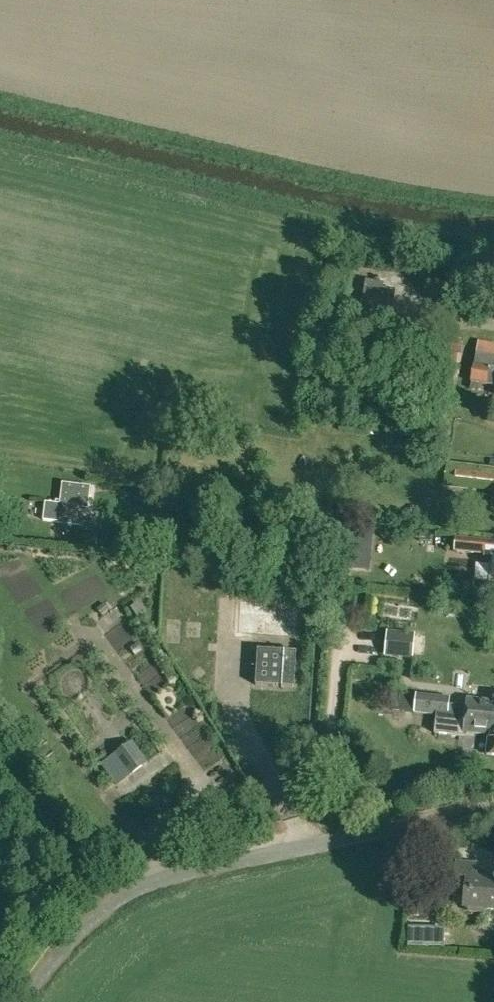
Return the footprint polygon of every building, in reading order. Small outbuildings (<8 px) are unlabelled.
[(361,308),(391,314),(396,290),(383,288),(384,283),(366,280),(363,300),(361,308)] [(445,373),(459,375),(464,344),(451,343),(450,352),(447,352),(445,373)] [(476,354),(474,365),(471,383),(493,387),(493,357),(476,354)] [(452,397),(454,379),(445,378),(442,396),(452,397)] [(458,484),(493,489),(493,468),(460,464),(458,484)] [(44,519),(80,524),(82,507),(87,507),(90,487),(63,483),(61,504),(46,502),(44,519)] [(365,532),(349,531),(346,567),(362,569),(365,532)] [(115,536),(113,550),(127,552),(129,538),(115,536)] [(455,537),(454,550),(454,551),(482,554),(482,557),(487,563),(490,564),(489,583),(493,583),(493,540),(455,537)] [(109,610),(104,604),(98,609),(103,615),(109,610)] [(137,604),(131,608),(137,616),(144,612),(137,604)] [(383,653),(413,656),(416,634),(386,631),(383,653)] [(256,684),(294,686),(296,651),(258,649),(256,684)] [(392,709),(414,711),(414,713),(437,715),(435,732),(463,735),(463,732),(489,735),(487,754),(493,755),(493,698),(493,700),(466,698),(465,711),(458,711),(458,706),(449,705),(450,696),(393,690),(392,709)] [(117,785),(146,763),(132,743),(102,764),(117,785)] [(480,912),(480,909),(493,910),(493,882),(475,880),(477,864),(456,862),(453,893),(466,894),(464,907),(468,907),(468,911),(480,912)]
